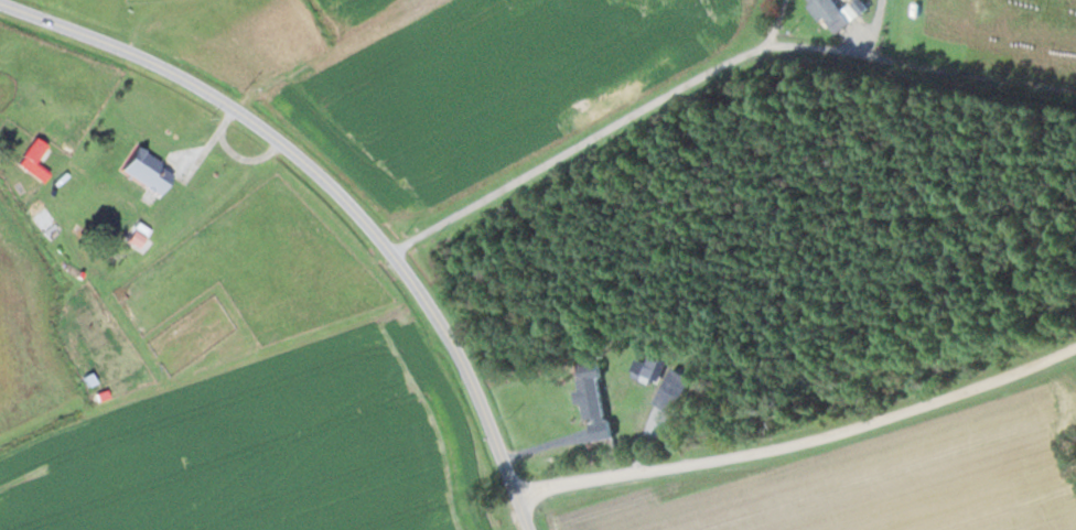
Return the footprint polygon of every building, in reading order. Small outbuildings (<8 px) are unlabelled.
[(852,24),(837,0),(810,0),(833,36),(852,24)] [(48,175),(35,164),(47,148),(35,140),(17,164),(42,183),(48,175)] [(160,195),(174,172),(133,149),(120,172),(160,195)] [(601,368),(577,371),(583,423),(590,422),(592,443),(609,441),(601,368)] [(692,380),(673,369),(654,404),(672,415),(692,380)]
